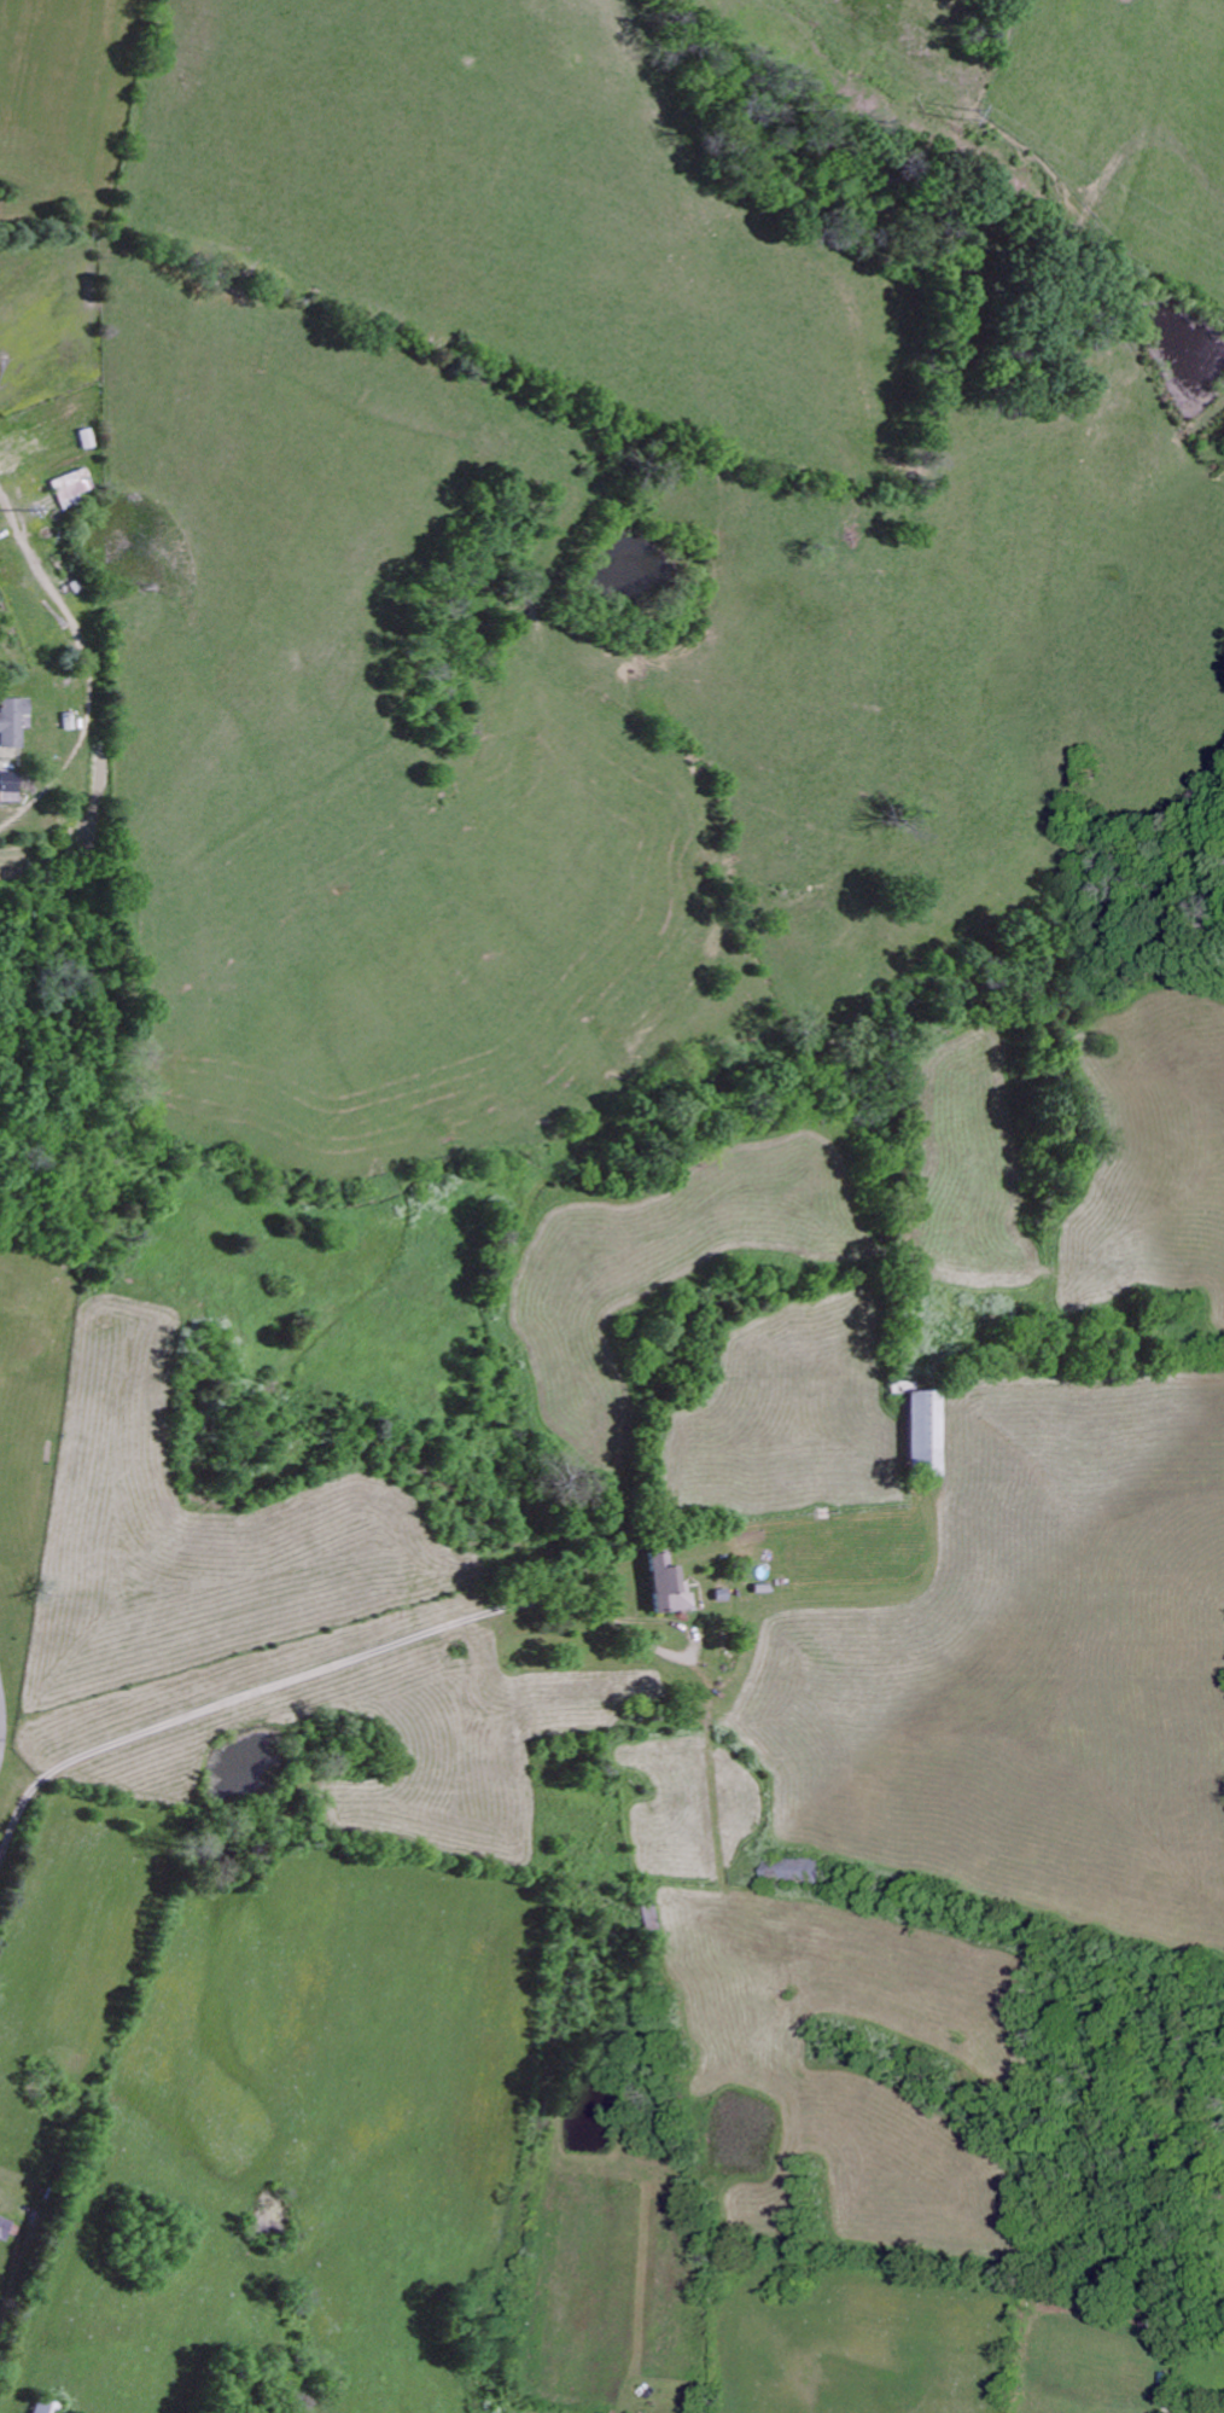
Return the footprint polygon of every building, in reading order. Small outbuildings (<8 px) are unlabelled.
[(58,500),(93,490),(87,468),(51,478),(58,500)] [(0,698),(0,747),(19,747),(19,716),(27,716),(27,698),(0,698)] [(17,771),(0,771),(0,801),(17,802),(17,771)] [(907,1469),(920,1469),(921,1478),(940,1478),(938,1392),(906,1392),(907,1469)] [(648,1612),(686,1608),(684,1580),(673,1581),(672,1563),(662,1564),(660,1548),(642,1550),(648,1612)] [(0,2216),(0,2239),(3,2240),(10,2220),(0,2216)] [(56,2403),(32,2397),(29,2412),(53,2412),(56,2403)]
